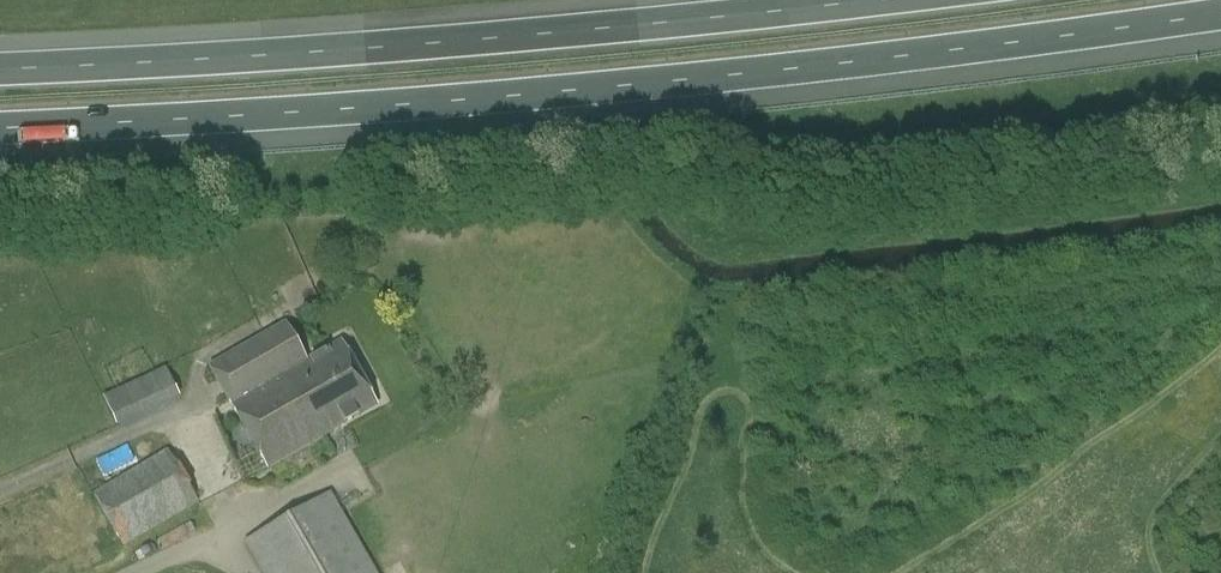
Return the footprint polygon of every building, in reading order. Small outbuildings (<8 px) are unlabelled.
[(286,322),(209,367),(231,405),(232,405),(267,467),(376,405),(341,342),(308,361),(286,322)] [(115,422),(180,399),(168,367),(103,391),(115,422)] [(122,547),(199,502),(168,449),(93,494),(122,547)] [(262,572),(377,572),(330,492),(243,542),(262,572)]
